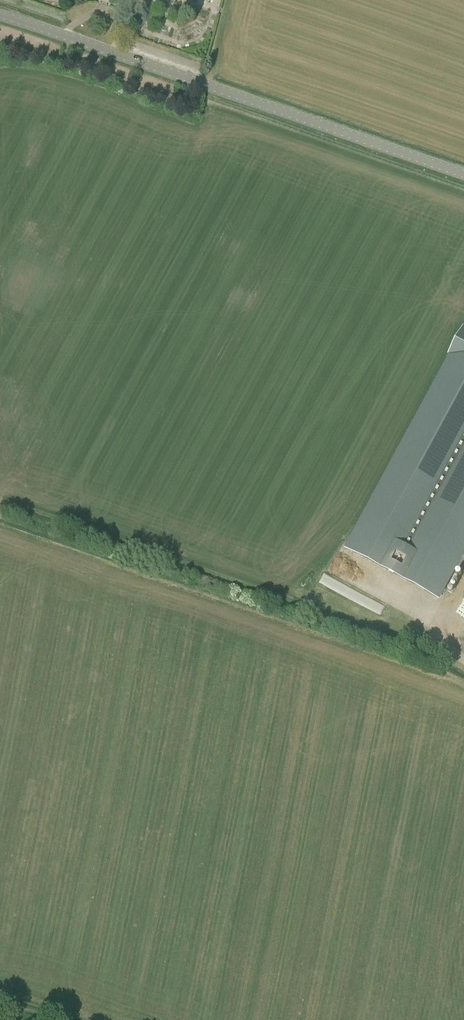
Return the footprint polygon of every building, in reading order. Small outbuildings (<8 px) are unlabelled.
[(439,599),(444,590),(455,568),(463,552),(463,327),(449,354),(451,355),(349,543),(346,549),(439,599)] [(455,568),(463,573),(463,552),(455,568)] [(320,583),(359,601),(361,596),(365,598),(367,595),(324,575),(320,583)]
